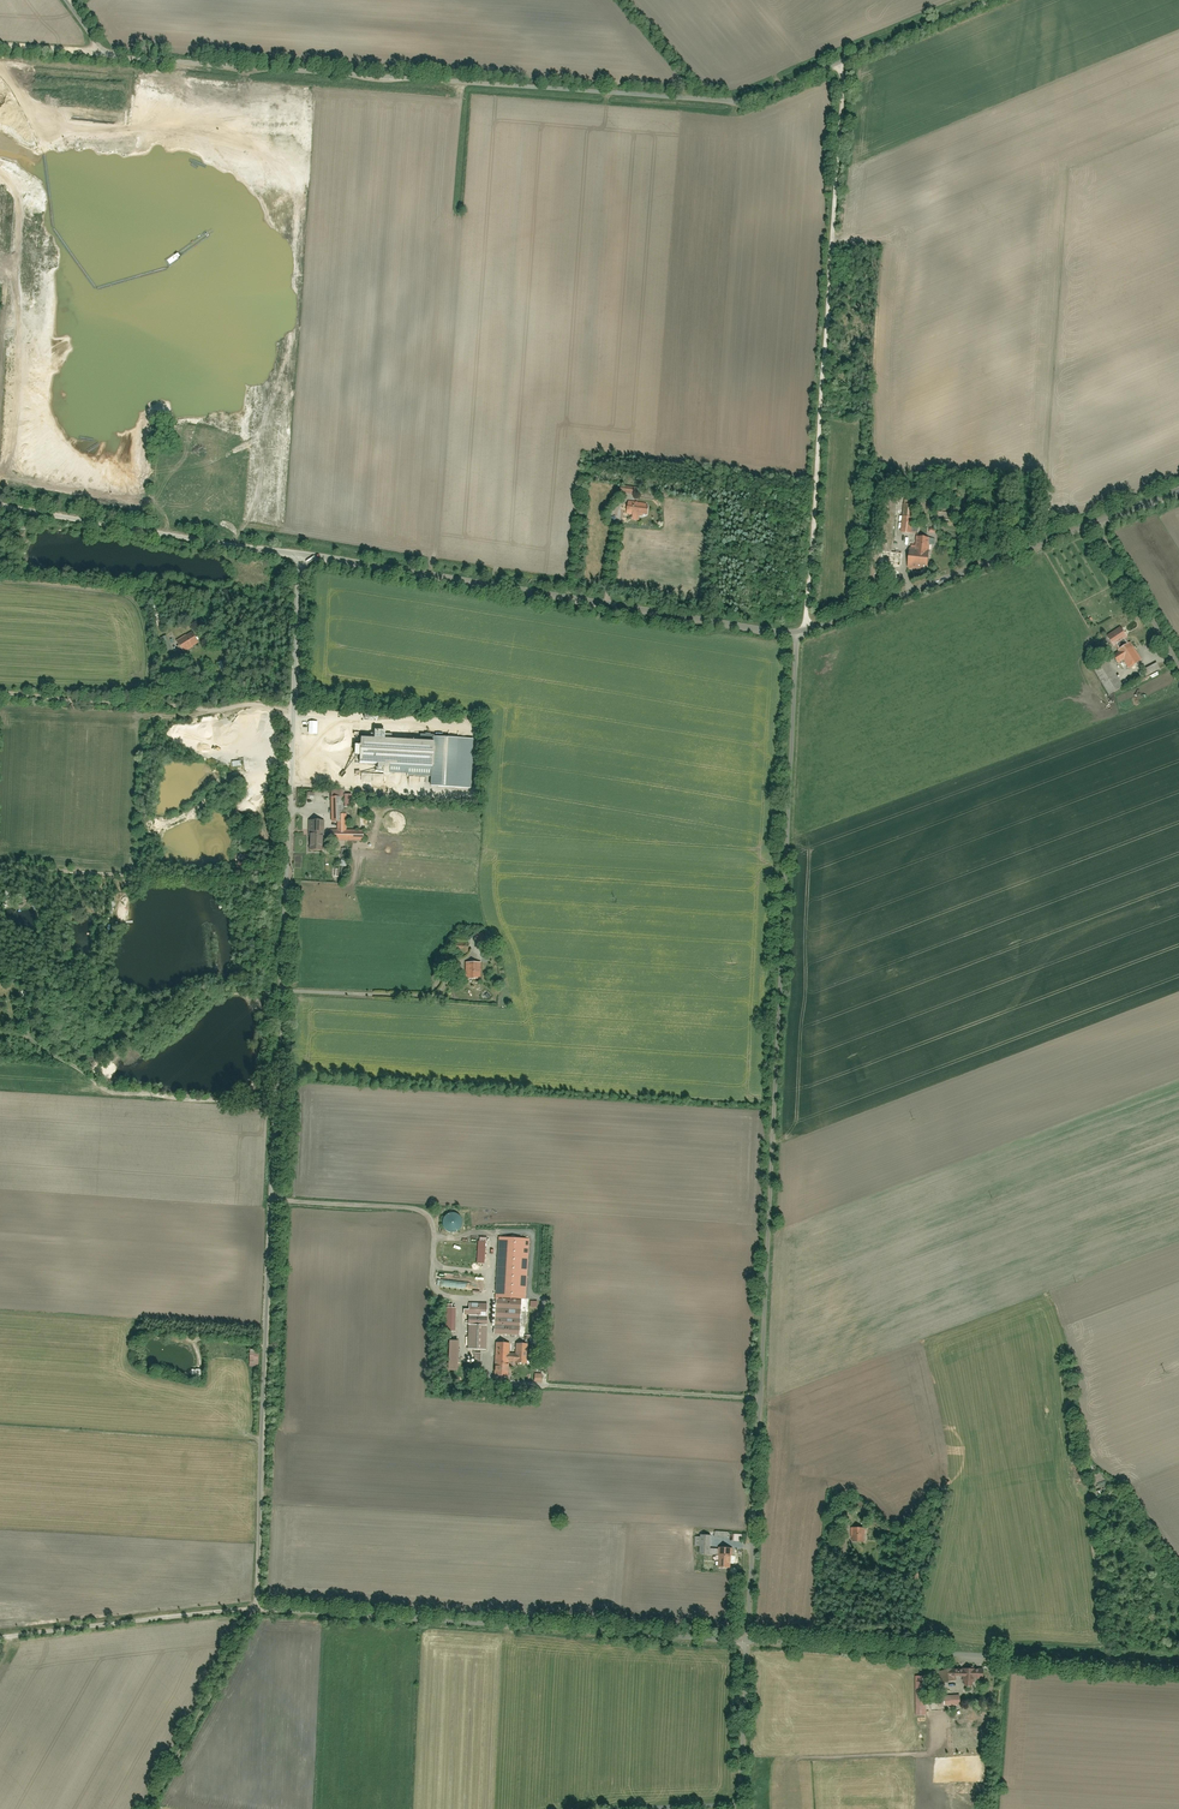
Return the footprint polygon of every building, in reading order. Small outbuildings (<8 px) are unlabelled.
[(622,487),(621,494),(637,496),(638,489),(622,487)] [(629,501),(628,514),(648,516),(649,503),(629,501)] [(904,504),(902,533),(912,534),(915,505),(904,504)] [(934,511),(933,520),(956,522),(956,513),(934,511)] [(917,538),(916,549),(910,548),(908,570),(928,572),(930,539),(917,538)] [(886,554),(892,554),(894,540),(887,539),(886,554)] [(886,554),(885,566),(901,567),(902,555),(892,554),(886,554)] [(1115,655),(1119,663),(1125,659),(1130,667),(1145,659),(1127,627),(1112,636),(1121,652),(1115,655)] [(192,632),(177,641),(184,653),(199,644),(192,632)] [(1108,661),(1094,669),(1110,696),(1124,688),(1108,661)] [(309,722),(309,736),(319,736),(319,722),(309,722)] [(376,732),(376,740),(362,739),(360,762),(391,764),(390,775),(430,777),(430,786),(472,788),(475,739),(433,737),(432,743),(387,741),(387,732),(376,732)] [(346,807),(355,807),(354,795),(346,795),(346,807)] [(338,822),(337,830),(333,830),(332,842),(364,843),(364,831),(347,831),(348,815),(342,815),(342,798),(331,798),(330,822),(338,822)] [(308,822),(309,852),(323,851),(323,822),(308,822)] [(475,935),(483,948),(492,942),(484,930),(475,935)] [(455,942),(455,952),(470,952),(470,942),(455,942)] [(468,963),(467,981),(484,982),(485,964),(468,963)] [(520,1337),(522,1300),(526,1300),(529,1240),(500,1238),(494,1336),(520,1337)] [(470,1304),(469,1326),(487,1326),(487,1304),(470,1304)] [(469,1330),(469,1349),(487,1349),(487,1330),(469,1330)] [(496,1343),(495,1379),(509,1379),(510,1363),(516,1363),(516,1365),(528,1365),(529,1346),(517,1345),(517,1354),(510,1354),(511,1344),(496,1343)] [(260,1351),(250,1351),(250,1368),(260,1368),(260,1351)] [(200,1370),(192,1370),(192,1379),(201,1379),(200,1370)] [(865,1528),(852,1528),(852,1544),(865,1544),(865,1528)] [(869,1530),(869,1541),(880,1541),(880,1530),(869,1530)] [(695,1547),(700,1547),(700,1555),(720,1555),(719,1569),(731,1569),(732,1548),(720,1547),(720,1549),(711,1549),(711,1535),(701,1535),(701,1538),(695,1538),(695,1547)] [(950,1678),(967,1679),(966,1687),(975,1687),(975,1679),(985,1680),(986,1670),(951,1668),(950,1678)] [(927,1677),(916,1677),(916,1716),(928,1716),(927,1692),(932,1692),(931,1681),(927,1681),(927,1677)] [(939,1696),(939,1706),(962,1706),(962,1695),(939,1696)]
